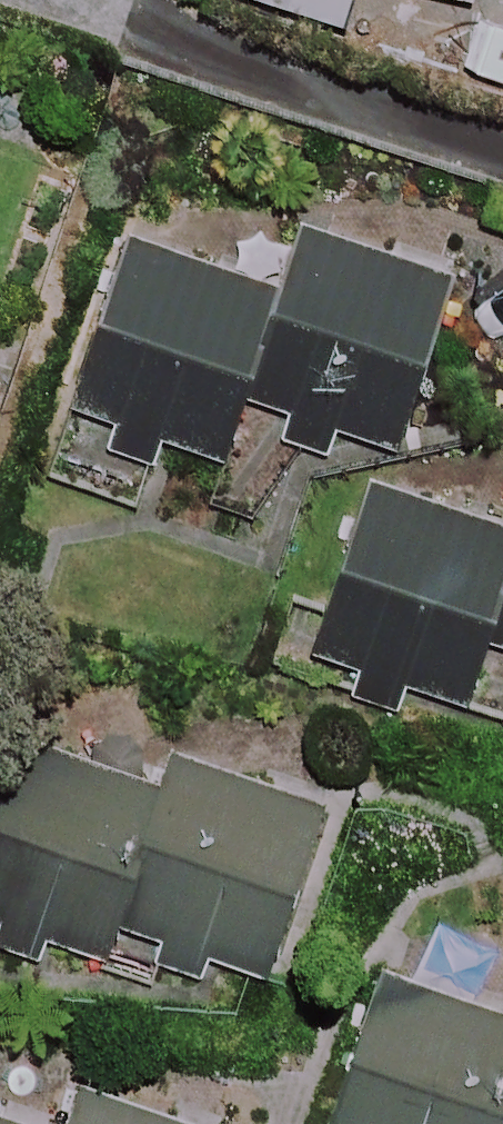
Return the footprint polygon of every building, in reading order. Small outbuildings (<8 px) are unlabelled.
[(243,396),(294,412),(284,445),(321,457),(332,425),(395,445),(448,282),(297,233),(275,298),(243,396)] [(76,404),(118,418),(104,460),(157,477),(170,435),(225,452),(243,396),(275,298),(127,250),(76,404)] [(363,667),(355,692),(394,705),(402,681),(468,703),(490,638),(502,598),(502,533),(372,490),(318,652),(363,667)] [(502,642),(502,598),(490,638),(502,642)] [(158,790),(2,747),(0,754),(0,911),(2,912),(0,917),(0,949),(56,964),(65,929),(116,943),(122,921),(158,790)] [(158,790),(122,921),(163,932),(154,965),(197,977),(202,958),(268,976),(314,811),(164,770),(158,790)] [(491,1119),(502,1074),(502,1016),(365,979),(326,1123),(490,1123),(491,1119)] [(502,1122),(502,1074),(491,1119),(502,1122)] [(77,1088),(65,1123),(184,1123),(77,1088)]
